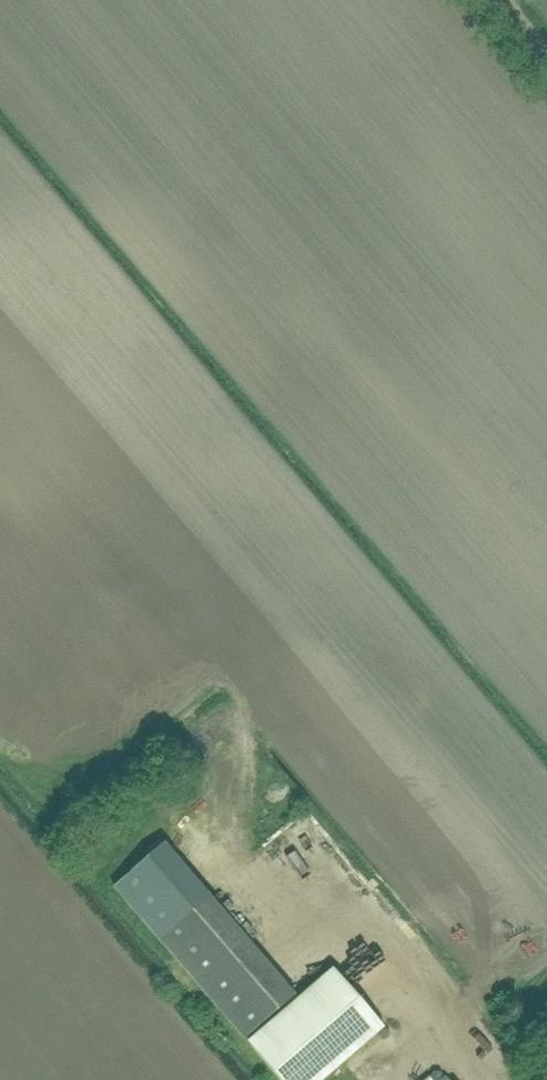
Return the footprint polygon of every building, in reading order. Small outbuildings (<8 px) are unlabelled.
[(334,972),(248,1046),(278,1079),(323,1079),(383,1028),(334,972)]
